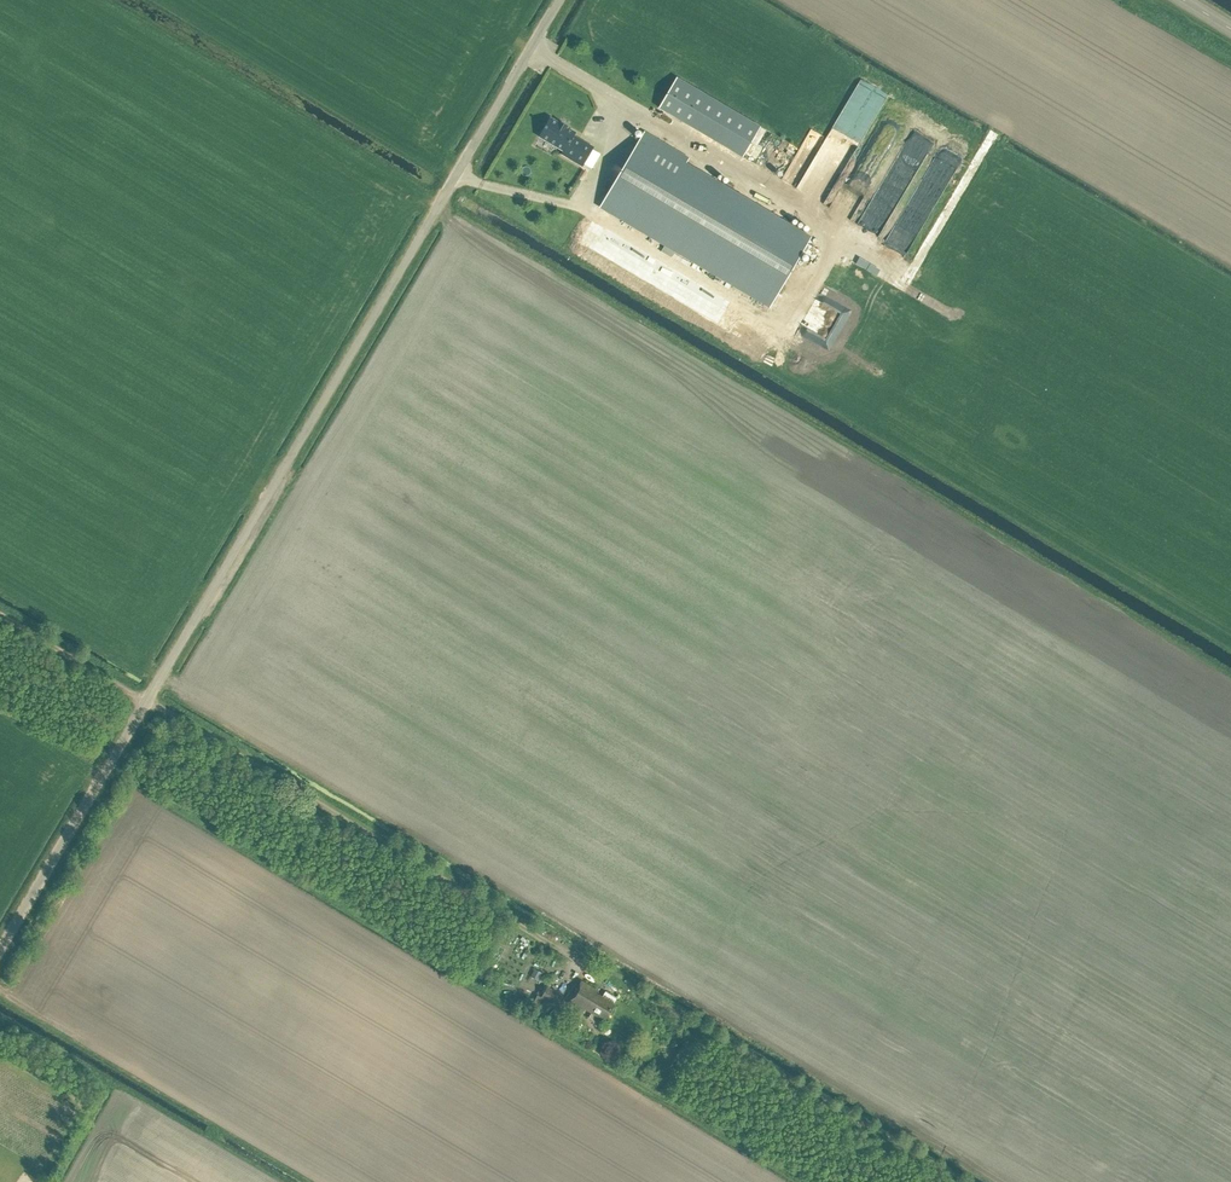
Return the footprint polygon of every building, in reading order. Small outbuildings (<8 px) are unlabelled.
[(661,107),(692,126),(710,97),(679,78),(661,107)] [(564,153),(584,165),(595,147),(576,135),(577,132),(553,117),(541,136),(566,150),(564,153)] [(646,133),(602,207),(771,308),(812,239),(687,165),(690,159),(646,133)] [(515,150),(529,158),(533,150),(519,142),(515,150)] [(853,178),(870,154),(854,143),(837,167),(853,178)] [(794,169),(788,176),(785,174),(780,180),(794,191),(805,178),(794,169)] [(865,183),(872,188),(879,176),(873,172),(865,183)] [(829,222),(844,232),(863,202),(855,198),(857,195),(850,191),(829,222)] [(867,242),(869,237),(893,248),(898,236),(867,223),(860,239),(867,242)] [(533,991),(538,981),(532,977),(526,988),(533,991)] [(604,1020),(614,1004),(594,992),(595,989),(582,981),(568,1004),(582,1012),(585,1009),(592,1013),(589,1018),(600,1025),(603,1019),(604,1020)] [(556,1006),(562,995),(548,987),(541,998),(556,1006)] [(546,1008),(549,1002),(541,998),(537,996),(534,1002),(546,1008)]
